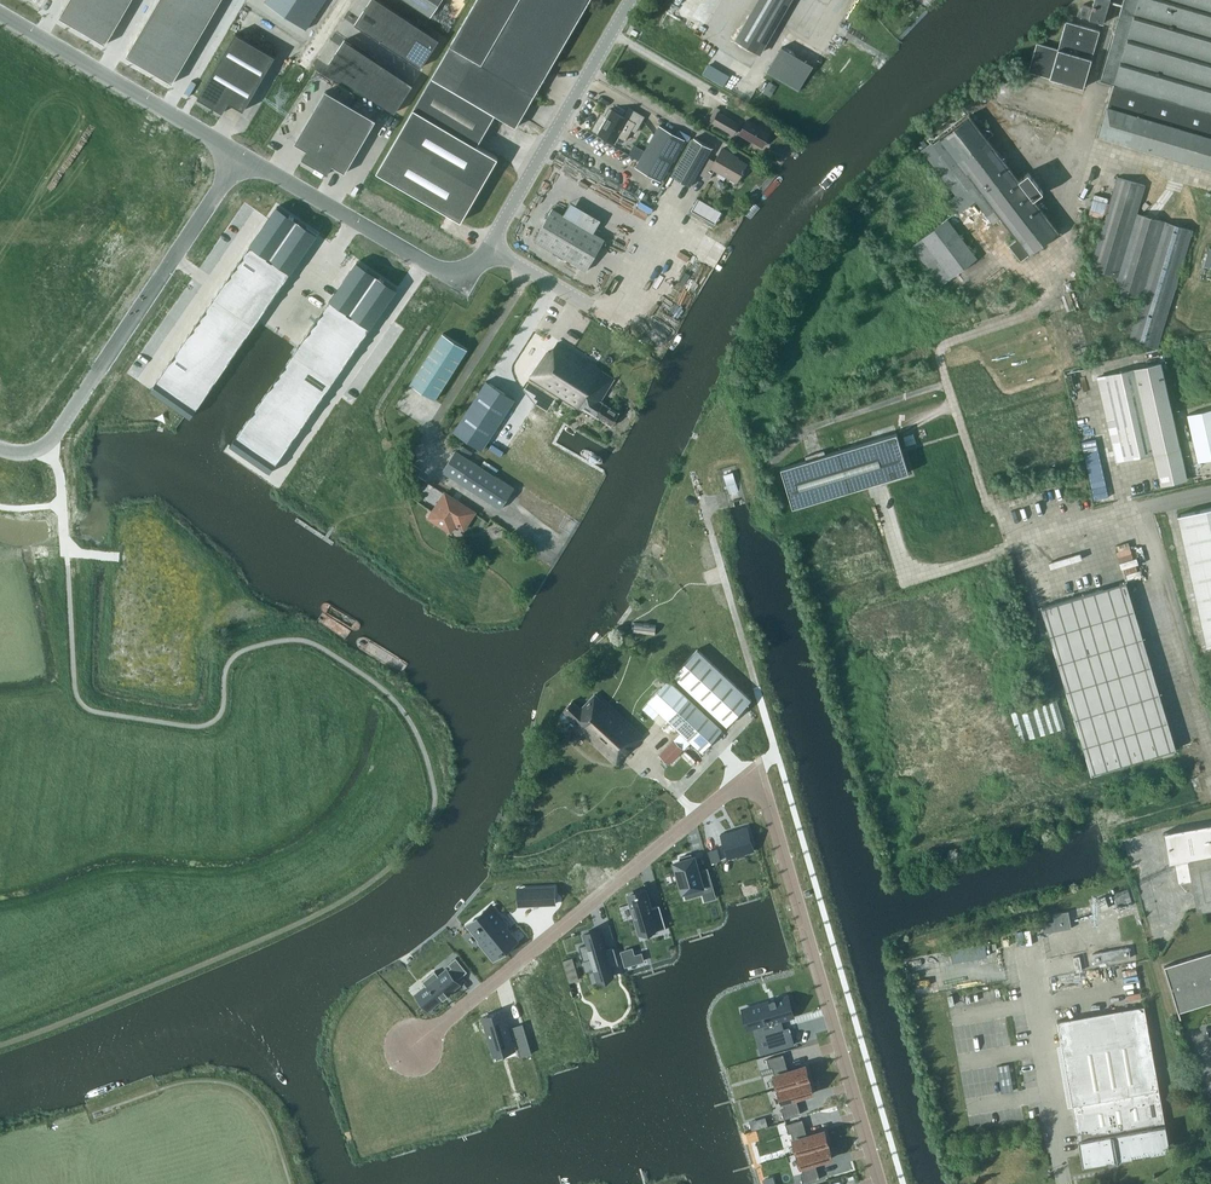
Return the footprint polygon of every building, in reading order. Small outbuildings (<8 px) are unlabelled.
[(130,0),(67,0),(58,15),(104,42),(130,0)] [(124,55),(169,83),(220,0),(158,0),(124,55)] [(265,1),(306,28),(324,0),(265,0),(265,1)] [(355,24),(421,67),(439,39),(379,0),(370,0),(355,24)] [(377,171),(461,220),(498,157),(477,145),(495,114),(516,126),(589,0),(476,0),(377,171)] [(432,17),(443,0),(406,0),(432,17)] [(760,53),(791,0),(759,0),(736,39),(760,53)] [(1102,24),(1109,0),(1094,0),(1092,7),(1083,5),(1080,7),(1077,16),(1102,24)] [(1101,80),(1115,84),(1100,134),(1210,168),(1210,0),(1124,0),(1101,80)] [(1058,48),(1036,42),(1028,71),(1083,87),(1099,30),(1066,20),(1058,48)] [(197,97),(206,102),(205,102),(206,103),(207,102),(223,112),(226,106),(226,107),(227,106),(226,105),(229,101),(243,110),(275,55),(235,32),(197,97)] [(344,40),(326,68),(394,113),(413,85),(344,40)] [(799,90),(812,65),(778,46),(765,71),(799,90)] [(325,90),(294,142),(307,150),(302,158),(327,173),(332,165),(345,172),(375,119),(325,90)] [(636,132),(645,117),(629,107),(624,116),(610,108),(605,117),(607,118),(599,133),(614,142),(618,136),(625,140),(631,129),(636,132)] [(712,123),(733,134),(739,124),(718,112),(712,123)] [(1058,230),(1033,198),(1042,191),(1028,171),(1018,179),(986,137),(992,133),(983,122),(978,126),(969,115),(939,138),(939,137),(932,143),(967,189),(985,212),(993,222),(1000,217),(1016,237),(1009,243),(1020,258),(1027,252),(1028,253),(1058,230)] [(769,131),(772,126),(761,120),(758,126),(747,120),(739,133),(762,146),(769,132),(769,131)] [(660,182),(685,140),(660,125),(635,167),(660,182)] [(689,185),(697,172),(706,156),(711,147),(694,137),(672,175),(689,185)] [(736,181),(746,164),(732,155),(733,154),(722,147),(714,161),(706,156),(697,172),(708,179),(714,169),(736,181)] [(1157,348),(1192,230),(1137,213),(1145,186),(1117,178),(1090,268),(1118,276),(1113,290),(1141,298),(1129,339),(1157,348)] [(715,225),(722,212),(697,198),(690,210),(715,225)] [(257,235),(244,254),(284,282),(297,262),(302,253),(303,254),(317,234),(277,206),(263,226),(264,227),(258,235),(257,235)] [(534,239),(586,270),(604,238),(552,208),(534,239)] [(941,285),(976,259),(947,220),(911,246),(941,285)] [(219,292),(213,300),(253,327),(259,317),(264,309),(265,310),(284,282),(244,254),(243,256),(238,264),(237,263),(236,265),(237,265),(232,273),(231,272),(230,274),(231,274),(226,282),(225,281),(224,283),(225,283),(219,291),(219,290),(218,292),(219,292)] [(299,344),(292,354),(332,382),(339,372),(338,372),(344,364),(358,345),(357,345),(362,337),(363,338),(377,317),(376,317),(382,308),(383,309),(397,289),(357,261),(343,281),(343,282),(338,290),(337,289),(323,310),(318,318),(317,318),(304,337),(305,337),(300,345),(299,344)] [(151,388),(150,390),(190,417),(191,416),(190,416),(196,408),(197,407),(202,399),(203,399),(204,398),(203,398),(208,390),(209,390),(210,389),(209,389),(214,381),(215,381),(216,380),(215,380),(221,372),(222,371),(221,371),(227,363),(228,362),(233,354),(234,354),(235,353),(234,353),(239,345),(240,345),(241,344),(240,344),(245,336),(246,336),(247,335),(246,335),(252,327),(252,328),(253,327),(213,300),(213,299),(212,301),(207,309),(206,308),(205,310),(206,310),(201,318),(200,317),(199,319),(200,319),(195,327),(194,326),(193,327),(194,328),(188,336),(188,335),(187,336),(188,337),(182,345),(182,344),(181,345),(181,346),(176,354),(175,353),(174,354),(175,355),(170,363),(169,362),(163,372),(158,380),(157,379),(156,381),(157,381),(152,389),(151,388)] [(443,332),(410,383),(434,399),(467,348),(443,332)] [(599,401),(613,378),(557,343),(550,353),(548,352),(529,378),(581,410),(583,408),(611,425),(618,413),(599,401)] [(231,443),(230,445),(270,472),(271,471),(270,470),(275,463),(276,463),(277,462),(276,461),(282,454),(283,453),(283,452),(288,445),(289,445),(289,444),(289,443),(294,436),(295,436),(296,435),(295,435),(300,427),(301,427),(302,426),(301,426),(306,418),(307,418),(308,417),(307,417),(313,409),(314,408),(313,408),(319,400),(320,399),(325,391),(326,391),(327,390),(326,390),(331,382),(332,382),(292,354),(292,355),(287,363),(286,362),(286,364),(281,372),(280,371),(279,373),(280,373),(275,381),(274,380),(273,382),(274,382),(269,390),(268,389),(267,391),(268,391),(262,399),(262,398),(261,400),(256,408),(255,407),(255,409),(250,417),(249,416),(248,418),(249,418),(244,426),(243,425),(242,427),(243,427),(238,435),(237,434),(236,436),(237,436),(231,444),(231,443)] [(1161,485),(1186,479),(1159,363),(1098,377),(1116,460),(1154,452),(1161,485)] [(514,398),(486,380),(453,430),(481,449),(514,398)] [(1191,412),(1202,460),(1210,457),(1210,408),(1191,412)] [(781,468),(793,507),(908,472),(896,433),(827,454),(826,449),(807,455),(808,460),(781,468)] [(503,458),(507,452),(492,443),(488,448),(503,458)] [(513,487),(455,449),(442,469),(500,507),(513,487)] [(1100,461),(1086,464),(1094,500),(1107,497),(1100,461)] [(409,486),(418,492),(426,480),(417,474),(421,468),(413,463),(405,475),(413,480),(409,486)] [(732,472),(724,475),(730,494),(738,492),(732,472)] [(444,491),(428,516),(450,531),(455,523),(463,528),(475,511),(444,491)] [(1177,515),(1205,646),(1210,644),(1210,508),(1177,515)] [(1041,607),(1091,774),(1175,749),(1125,582),(1041,607)] [(638,622),(637,622),(637,623),(637,631),(636,631),(636,632),(637,632),(654,634),(655,633),(654,633),(655,625),(656,624),(638,622)] [(696,648),(672,674),(726,724),(751,698),(696,648)] [(666,678),(646,700),(667,719),(701,751),(721,729),(687,698),(666,678)] [(563,711),(564,712),(560,715),(560,718),(564,722),(567,722),(571,718),(579,726),(577,728),(617,766),(620,763),(618,761),(640,737),(594,693),(580,708),(572,700),(563,711)] [(1065,728),(1056,699),(1011,713),(1020,741),(1065,728)] [(673,739),(660,754),(669,763),(683,748),(673,739)] [(534,822),(534,813),(519,812),(519,821),(534,822)] [(1192,883),(1197,911),(1210,909),(1210,823),(1162,831),(1168,862),(1173,862),(1177,883),(1191,880),(1192,883)] [(748,829),(721,837),(727,857),(742,852),(743,857),(755,853),(748,829)] [(718,851),(708,854),(712,866),(721,863),(718,851)] [(681,861),(675,862),(683,890),(700,885),(705,900),(715,897),(708,873),(698,876),(693,857),(691,858),(690,854),(680,857),(681,861)] [(554,886),(524,888),(525,905),(555,903),(554,886)] [(1128,888),(1113,893),(1116,901),(1130,895),(1128,888)] [(645,893),(629,897),(639,931),(655,927),(656,933),(667,930),(660,907),(650,909),(645,893)] [(1108,907),(1105,895),(1098,898),(1102,909),(1108,907)] [(475,920),(468,926),(480,941),(480,942),(493,957),(500,951),(501,951),(504,949),(503,948),(513,940),(501,925),(505,922),(492,906),(485,912),(484,911),(481,914),(482,914),(475,920)] [(1044,932),(1071,928),(1068,911),(1052,913),(1054,921),(1042,923),(1044,932)] [(587,943),(579,946),(580,951),(579,951),(581,955),(583,960),(591,958),(596,975),(611,971),(610,966),(618,964),(619,964),(614,947),(613,947),(605,949),(599,929),(584,934),(587,943)] [(1093,953),(1094,964),(1099,963),(1100,966),(1106,965),(1106,962),(1130,957),(1128,947),(1093,953)] [(641,953),(634,955),(632,948),(622,951),(627,966),(643,961),(641,953)] [(1164,966),(1180,1018),(1181,1018),(1179,1012),(1210,1003),(1210,952),(1164,966)] [(426,986),(419,992),(422,995),(429,1004),(425,1007),(427,1009),(430,1006),(442,997),(443,998),(444,998),(443,997),(446,994),(447,995),(448,994),(447,993),(459,984),(454,977),(457,975),(459,977),(467,971),(456,957),(448,963),(451,966),(439,975),(435,970),(422,980),(426,986)] [(572,958),(563,961),(569,982),(579,979),(572,958)] [(778,1030),(776,1021),(791,1016),(785,996),(775,999),(775,998),(769,1000),(769,1001),(750,1007),(759,1037),(768,1034),(773,1050),(794,1044),(789,1027),(778,1030)] [(1059,1021),(1084,1165),(1171,1150),(1146,1006),(1059,1021)] [(503,1010),(482,1017),(492,1050),(513,1044),(508,1028),(508,1027),(503,1010)] [(783,1054),(767,1059),(769,1068),(772,1067),(778,1088),(809,1079),(805,1065),(787,1070),(785,1063),(786,1063),(783,1054)] [(997,1065),(1002,1091),(1013,1089),(1008,1063),(997,1065)] [(809,1079),(778,1088),(784,1108),(781,1109),(784,1118),(800,1113),(798,1104),(797,1104),(795,1098),(813,1092),(809,1079)] [(802,1119),(786,1124),(789,1133),(791,1132),(797,1153),(828,1143),(824,1130),(806,1135),(804,1128),(805,1128),(802,1119)] [(828,1143),(797,1153),(803,1173),(800,1174),(803,1183),(819,1178),(817,1169),(816,1169),(814,1163),(832,1157),(828,1143)]
